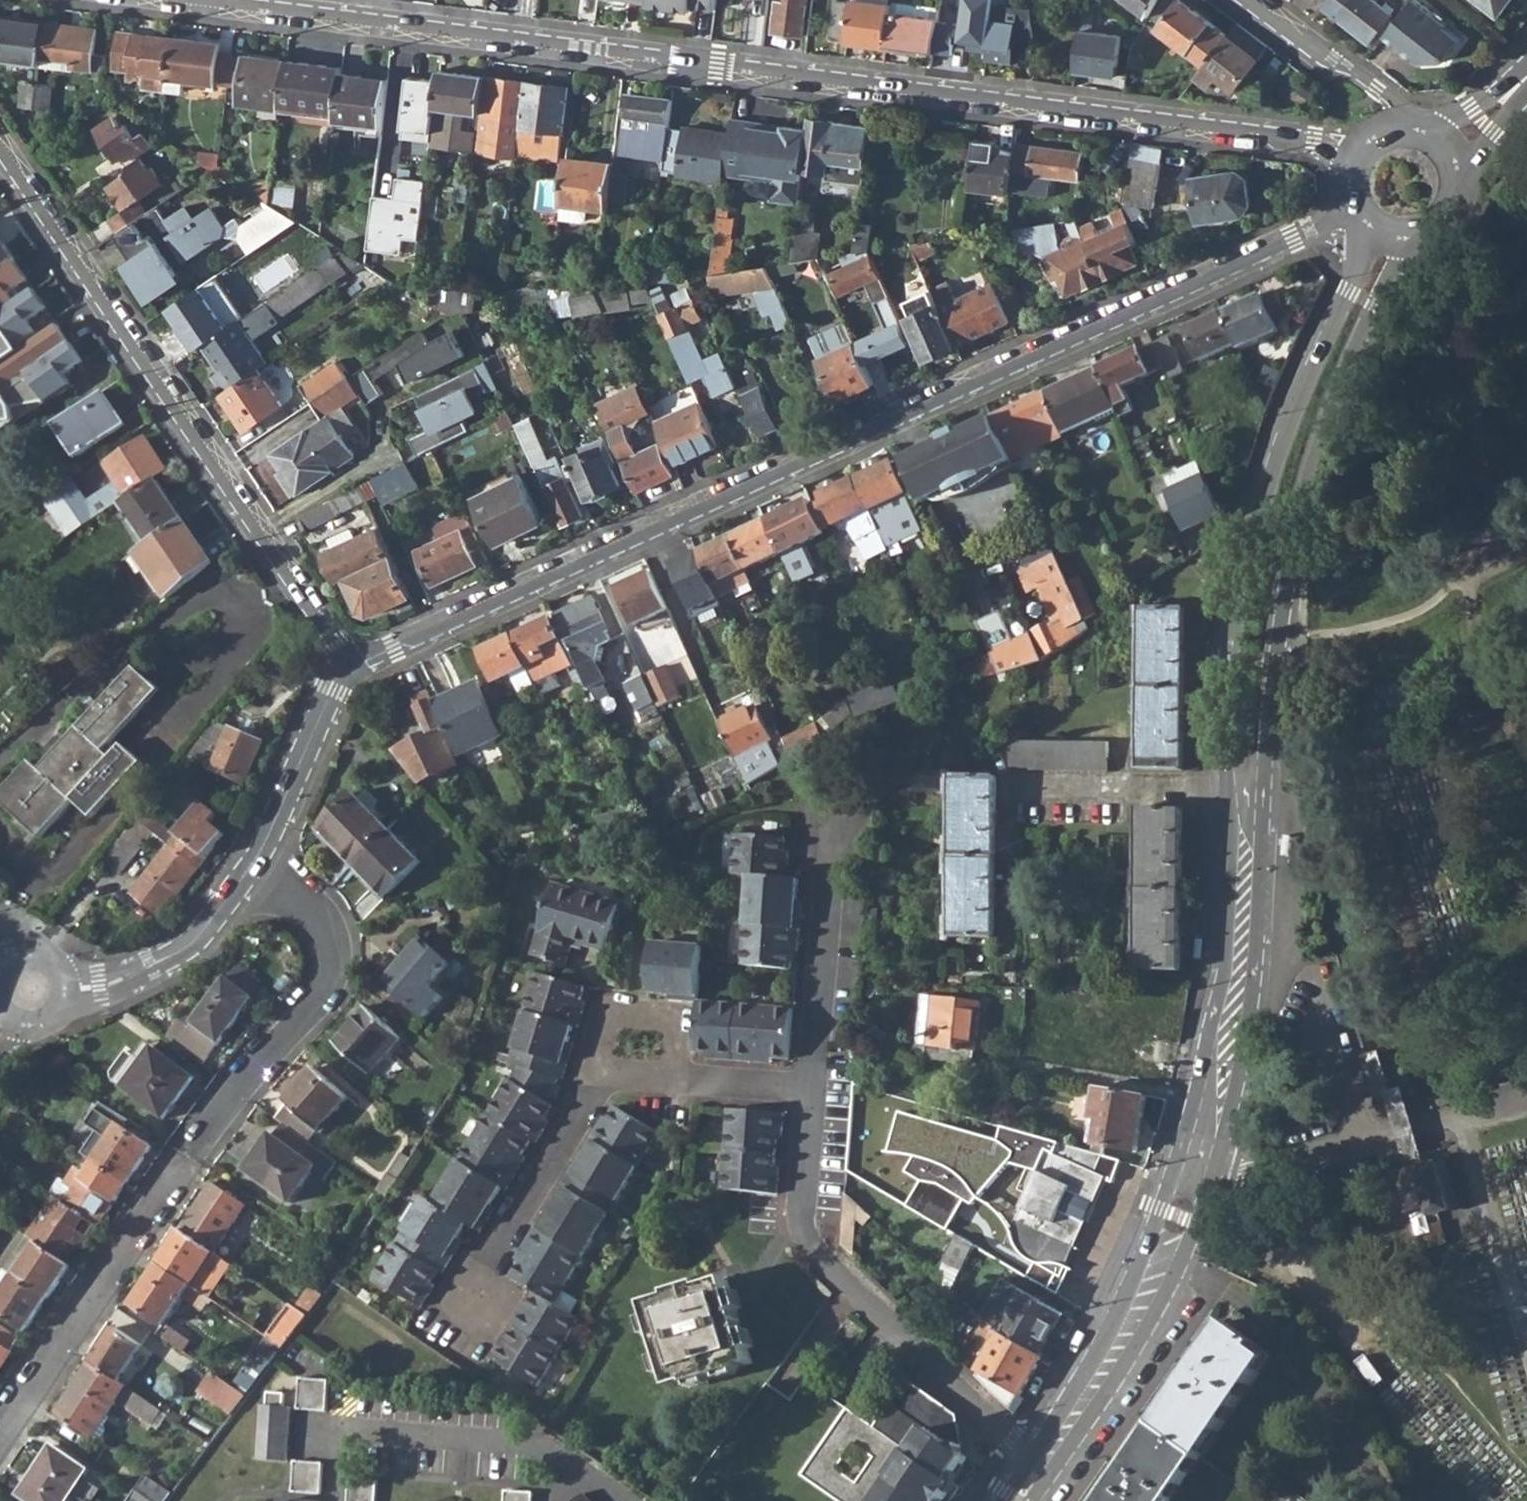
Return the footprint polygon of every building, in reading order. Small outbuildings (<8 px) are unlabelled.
[(649,1),(674,9),(678,5),(685,6),(689,11),(692,11),(692,7),(716,10),(718,0),(649,0),(649,1)] [(786,3),(776,2),(773,32),(804,36),(809,0),(787,0),(786,3)] [(853,3),(836,0),(831,40),(848,42),(853,3)] [(858,0),(853,0),(853,3),(848,42),(887,47),(892,11),(892,5),(858,0)] [(995,0),(976,0),(976,1),(972,0),(965,56),(988,59),(995,0)] [(1007,0),(995,0),(988,59),(1014,63),(1018,26),(1002,25),(1004,8),(1007,8),(1007,0)] [(1025,14),(1027,0),(1013,0),(1011,12),(1025,14)] [(1038,21),(1041,0),(1027,0),(1025,14),(1024,20),(1038,21)] [(1157,0),(1128,0),(1149,15),(1157,0)] [(1227,35),(1182,0),(1163,0),(1151,18),(1160,24),(1156,29),(1204,66),(1227,35)] [(1337,19),(1351,0),(1328,0),(1323,8),(1337,19)] [(1377,2),(1374,0),(1351,0),(1337,19),(1370,43),(1392,14),(1377,2)] [(1392,14),(1396,9),(1384,0),(1379,0),(1377,2),(1392,14)] [(1386,35),(1421,62),(1445,60),(1462,38),(1446,26),(1448,23),(1417,0),(1412,0),(1410,4),(1386,35)] [(1512,0),(1477,0),(1499,17),(1512,0)] [(934,52),(939,17),(892,11),(887,47),(934,52)] [(46,22),(0,16),(0,60),(11,61),(12,55),(24,56),(42,58),(46,22)] [(1092,31),(1094,18),(1083,17),(1076,71),(1117,75),(1121,35),(1092,31)] [(95,54),(98,29),(46,22),(42,58),(41,66),(92,71),(91,78),(98,79),(104,80),(107,56),(95,54)] [(1138,54),(1154,27),(1145,22),(1136,37),(1130,48),(1128,70),(1139,70),(1142,54),(1138,54)] [(1268,46),(1237,23),(1195,78),(1210,87),(1217,77),(1235,91),(1268,46)] [(169,90),(175,39),(118,32),(114,70),(145,74),(143,87),(169,90)] [(221,52),(222,45),(175,39),(169,90),(186,92),(188,80),(230,86),(230,85),(234,57),(234,54),(221,52)] [(288,60),(246,56),(246,59),(234,57),(230,85),(242,86),(240,104),(282,109),(283,105),(288,60)] [(342,74),(343,68),(288,60),(283,105),(337,112),(342,74)] [(437,108),(442,72),(391,66),(389,80),(386,107),(436,114),(437,108)] [(475,151),(485,77),(442,72),(432,146),(475,151)] [(386,107),(389,80),(342,74),(337,112),(336,121),(378,126),(377,135),(382,135),(386,107)] [(517,156),(526,83),(485,77),(475,151),(517,156)] [(36,109),(39,84),(24,82),(21,107),(36,109)] [(560,162),(569,88),(527,83),(526,83),(517,156),(560,162)] [(50,110),(54,85),(39,84),(36,109),(50,110)] [(113,105),(115,89),(104,86),(102,99),(113,105)] [(668,129),(672,100),(628,94),(619,154),(664,160),(665,156),(668,129)] [(128,124),(124,127),(117,117),(98,129),(119,160),(124,156),(130,165),(130,172),(108,186),(125,211),(110,220),(119,233),(142,217),(148,213),(140,200),(164,184),(152,167),(149,169),(141,157),(139,159),(137,155),(153,145),(140,127),(138,129),(135,124),(131,128),(128,124)] [(866,176),(872,126),(812,118),(810,129),(805,166),(805,169),(866,176)] [(810,129),(733,119),(731,135),(726,174),(776,180),(773,199),(801,203),(805,169),(805,166),(810,129)] [(683,128),(683,130),(668,129),(665,156),(664,160),(663,170),(677,172),(676,174),(725,182),(726,174),(731,135),(683,128)] [(1129,158),(1161,164),(1164,146),(1131,142),(1129,158)] [(1082,180),(1086,152),(1017,143),(1015,154),(1013,171),(1082,180)] [(220,166),(221,153),(200,150),(198,159),(214,169),(219,172),(220,166)] [(1013,171),(1015,154),(976,151),(971,188),(1011,192),(1013,171)] [(614,163),(567,158),(561,204),(608,210),(609,202),(612,176),(614,163)] [(1153,208),(1161,164),(1129,158),(1122,203),(1129,221),(1131,225),(1150,227),(1139,205),(1153,208)] [(220,173),(232,180),(232,167),(220,166),(219,172),(220,173)] [(1252,205),(1249,179),(1238,171),(1192,179),(1198,222),(1244,216),(1252,205)] [(370,247),(406,250),(407,236),(423,238),(429,178),(399,175),(397,195),(375,193),(370,247)] [(625,203),(628,178),(612,176),(609,202),(625,203)] [(176,182),(181,190),(188,185),(183,178),(176,182)] [(269,204),(273,181),(259,178),(257,196),(260,199),(269,204)] [(278,180),(276,201),(295,202),(297,181),(278,180)] [(142,217),(119,233),(136,259),(132,261),(137,278),(151,298),(183,276),(175,264),(196,250),(197,253),(229,231),(240,237),(251,253),(274,238),(288,228),(298,222),(271,205),(244,224),(242,220),(230,228),(214,204),(197,215),(188,203),(171,214),(163,203),(148,213),(142,217)] [(731,218),(733,208),(721,207),(712,274),(729,272),(734,239),(731,239),(734,218),(731,218)] [(817,220),(813,215),(799,213),(792,262),(796,261),(818,258),(819,258),(822,231),(815,229),(817,220)] [(1137,240),(1131,225),(1129,221),(1094,238),(1085,218),(1076,219),(1103,279),(1122,270),(1138,262),(1131,247),(1130,243),(1137,240)] [(1049,234),(1072,231),(1074,236),(1060,243),(1062,247),(1043,256),(1053,279),(1060,276),(1068,294),(1084,286),(1084,288),(1103,279),(1076,219),(1048,223),(1049,234)] [(869,250),(873,224),(860,223),(856,252),(869,250)] [(1031,226),(1033,237),(1049,234),(1048,223),(1031,226)] [(196,290),(202,300),(295,238),(288,228),(274,238),(251,253),(196,290)] [(310,263),(315,270),(344,251),(320,236),(301,250),(310,263)] [(18,263),(6,245),(4,247),(0,240),(0,275),(18,263)] [(912,244),(918,256),(924,253),(920,242),(912,244)] [(290,256),(299,270),(310,263),(301,250),(290,256)] [(856,252),(839,254),(845,268),(832,274),(842,295),(869,282),(888,328),(856,343),(866,364),(912,344),(902,322),(890,295),(869,250),(856,252)] [(283,321),(281,318),(362,263),(344,251),(315,270),(241,320),(205,345),(222,370),(214,376),(225,392),(260,370),(270,363),(254,339),(283,321)] [(545,257),(542,284),(500,293),(498,307),(500,307),(551,299),(554,275),(556,256),(545,257)] [(822,268),(833,263),(831,256),(819,258),(818,258),(822,268)] [(386,279),(388,262),(377,260),(376,273),(386,279)] [(782,264),(784,273),(799,269),(796,261),(792,262),(782,264)] [(236,313),(241,320),(315,270),(310,263),(299,270),(236,313)] [(351,271),(376,293),(391,283),(386,279),(376,273),(372,269),(366,265),(362,263),(351,271)] [(676,280),(668,264),(650,266),(648,284),(676,280)] [(772,276),(784,273),(782,264),(768,266),(772,276)] [(713,293),(760,287),(781,333),(794,326),(793,324),(772,276),(768,266),(729,272),(712,274),(710,275),(713,293)] [(569,297),(570,277),(554,275),(551,299),(560,298),(569,297)] [(0,293),(0,433),(70,385),(64,375),(84,361),(61,328),(26,276),(0,293)] [(1053,279),(1061,297),(1068,294),(1060,276),(1053,279)] [(948,284),(955,300),(971,293),(965,281),(953,286),(951,282),(948,284)] [(1012,321),(999,292),(994,282),(971,293),(955,300),(948,284),(932,289),(958,345),(1012,321)] [(630,287),(632,304),(655,300),(648,284),(630,287)] [(1027,313),(1014,285),(999,291),(1012,321),(1027,313)] [(454,314),(457,291),(434,287),(431,305),(449,312),(454,314)] [(632,304),(630,287),(609,291),(611,306),(632,304)] [(688,325),(703,319),(689,289),(672,296),(678,307),(661,315),(691,380),(707,374),(717,396),(739,385),(734,376),(723,351),(704,359),(688,325)] [(927,359),(958,345),(932,289),(907,301),(914,316),(909,318),(909,319),(919,341),(927,359)] [(475,311),(477,294),(457,291),(454,314),(465,313),(475,311)] [(597,292),(604,307),(611,306),(609,291),(597,292)] [(605,310),(604,307),(597,292),(569,297),(560,298),(563,307),(573,306),(575,315),(605,310)] [(204,308),(194,293),(163,315),(186,349),(223,325),(214,312),(203,319),(198,311),(204,308)] [(1239,351),(1279,333),(1262,295),(1222,313),(1237,347),(1239,351)] [(1200,363),(1237,347),(1222,313),(1186,330),(1200,363)] [(912,344),(919,341),(909,319),(902,322),(912,344)] [(838,399),(875,383),(866,364),(856,343),(848,325),(811,341),(838,399)] [(1170,380),(1186,373),(1169,338),(1154,344),(1165,369),(1170,380)] [(1124,387),(1165,369),(1154,344),(1099,370),(1116,407),(1117,409),(1132,403),(1124,387)] [(382,357),(387,366),(394,361),(389,352),(382,357)] [(358,384),(387,366),(382,357),(352,376),(358,384)] [(313,402),(350,378),(338,360),(302,384),(313,402)] [(488,360),(417,394),(433,426),(414,435),(423,453),(473,429),(467,417),(484,409),(478,396),(501,385),(488,360)] [(762,434),(780,426),(752,367),(734,376),(739,385),(762,434)] [(245,431),(284,406),(260,370),(225,392),(221,395),(245,431)] [(1062,431),(1116,407),(1099,370),(1057,389),(1059,394),(1047,399),(1062,431)] [(350,378),(355,386),(358,384),(352,376),(350,378)] [(359,393),(355,386),(350,378),(313,402),(324,417),(359,393)] [(1045,394),(1047,399),(1059,394),(1057,389),(1045,394)] [(79,458),(128,426),(106,393),(57,425),(79,458)] [(1062,431),(1047,399),(1045,394),(993,418),(1013,461),(1065,437),(1062,431)] [(675,464),(719,443),(701,402),(656,423),(675,464)] [(498,432),(516,424),(510,411),(492,419),(498,432)] [(659,444),(637,454),(618,412),(604,418),(623,459),(634,483),(637,492),(674,476),(659,444)] [(345,463),(356,455),(329,416),(319,423),(345,463)] [(558,456),(548,459),(530,418),(516,424),(535,465),(537,464),(565,525),(585,516),(558,456)] [(942,441),(902,459),(922,504),(941,496),(942,500),(1016,468),(1013,461),(993,418),(958,434),(958,433),(942,440),(942,441)] [(299,494),(345,463),(319,423),(272,455),(283,470),(299,494)] [(157,478),(169,470),(147,437),(97,471),(95,472),(97,474),(117,506),(120,504),(157,478)] [(623,459),(618,462),(607,439),(567,456),(587,499),(620,485),(621,489),(634,483),(623,459)] [(1205,474),(1221,467),(1214,451),(1198,458),(1205,474)] [(68,478),(75,489),(97,474),(95,472),(97,471),(92,462),(68,478)] [(403,465),(408,475),(413,473),(408,462),(403,465)] [(907,495),(908,495),(894,463),(856,481),(870,512),(886,504),(897,525),(918,516),(907,495)] [(413,473),(408,475),(403,465),(372,480),(379,495),(384,505),(420,488),(413,473)] [(278,473),(294,497),(299,494),(283,470),(278,473)] [(545,521),(523,475),(475,498),(498,544),(545,521)] [(1186,532),(1223,515),(1215,497),(1206,475),(1168,492),(1186,532)] [(182,522),(185,520),(157,478),(120,504),(149,545),(182,522)] [(363,503),(379,495),(372,480),(361,486),(301,516),(309,530),(341,514),(363,503)] [(879,531),(870,512),(856,481),(820,498),(824,507),(815,510),(825,531),(836,526),(838,531),(841,532),(845,532),(849,531),(855,542),(879,531)] [(802,507),(767,523),(769,526),(782,556),(795,585),(815,575),(803,547),(817,541),(827,536),(825,532),(825,531),(815,510),(815,509),(812,502),(802,507)] [(341,514),(347,525),(372,512),(363,503),(341,514)] [(76,533),(97,519),(87,504),(66,518),(76,533)] [(478,566),(489,560),(465,513),(434,526),(440,539),(417,549),(435,585),(478,566)] [(297,518),(304,533),(309,530),(301,516),(297,518)] [(918,516),(897,525),(901,534),(922,525),(918,516)] [(56,525),(66,540),(76,533),(66,518),(56,525)] [(753,527),(756,532),(769,526),(767,523),(766,521),(753,527)] [(204,549),(202,550),(182,522),(149,545),(136,553),(169,602),(215,565),(204,549)] [(377,522),(354,533),(351,529),(329,539),(333,548),(326,552),(338,581),(346,577),(361,612),(372,616),(412,597),(379,525),(377,522)] [(747,572),(782,556),(769,526),(756,532),(753,527),(731,537),(747,572)] [(752,584),(747,572),(731,537),(711,546),(713,552),(700,558),(719,598),(752,584)] [(1042,562),(1056,555),(1051,544),(1045,547),(1039,558),(1042,562)] [(698,553),(700,558),(713,552),(711,546),(698,553)] [(1075,596),(1068,581),(1056,555),(1042,562),(1037,564),(1046,582),(1037,586),(1053,622),(1033,631),(1042,650),(1046,661),(1063,649),(1091,630),(1085,619),(1075,596)] [(680,592),(681,591),(669,566),(652,574),(664,599),(680,592)] [(669,611),(664,599),(652,574),(617,590),(634,626),(669,611)] [(1075,596),(1085,591),(1078,576),(1068,581),(1075,596)] [(1075,596),(1085,619),(1096,614),(1085,591),(1075,596)] [(669,611),(670,612),(686,605),(680,592),(664,599),(669,611)] [(608,634),(611,633),(595,600),(557,618),(555,618),(571,651),(572,651),(581,669),(589,687),(597,704),(611,698),(604,685),(607,683),(597,665),(601,647),(612,642),(608,634)] [(1139,771),(1182,771),(1185,609),(1140,608),(1139,771)] [(1029,634),(1013,642),(1000,612),(977,623),(990,653),(1000,674),(1042,662),(1029,634)] [(554,676),(573,667),(551,620),(515,637),(528,669),(540,695),(559,686),(554,676)] [(498,682),(528,669),(515,637),(480,653),(494,683),(483,688),(504,735),(520,728),(498,682)] [(990,653),(959,666),(955,659),(941,663),(944,670),(950,684),(1000,674),(990,653)] [(659,708),(682,697),(668,666),(644,676),(657,705),(659,708)] [(162,691),(136,667),(64,744),(53,757),(41,770),(32,761),(0,795),(0,801),(42,839),(75,802),(93,819),(145,764),(127,748),(124,752),(120,748),(112,757),(106,751),(162,691)] [(570,674),(579,691),(589,687),(581,669),(570,674)] [(903,702),(950,684),(944,670),(896,687),(903,702)] [(655,705),(657,705),(644,676),(625,685),(639,713),(640,713),(655,705)] [(459,691),(460,694),(482,684),(480,681),(459,691)] [(504,735),(483,688),(482,684),(460,694),(459,691),(434,702),(459,757),(505,736),(504,735)] [(855,720),(903,702),(896,687),(848,705),(854,716),(855,720)] [(428,692),(412,699),(417,708),(433,701),(428,692)] [(419,784),(458,765),(441,729),(445,727),(433,701),(417,708),(429,735),(423,738),(393,752),(419,784)] [(817,724),(824,740),(854,716),(848,705),(847,701),(817,724)] [(640,713),(643,720),(659,713),(655,705),(640,713)] [(770,741),(773,740),(757,705),(720,723),(736,757),(748,785),(793,760),(787,747),(775,752),(770,741)] [(245,785),(263,742),(229,727),(218,722),(193,753),(199,758),(202,760),(205,755),(216,759),(211,770),(245,785)] [(793,760),(824,740),(817,724),(784,740),(787,747),(793,760)] [(45,750),(53,757),(64,744),(57,737),(45,750)] [(1011,768),(1115,771),(1116,743),(1013,741),(1011,768)] [(177,772),(185,775),(199,758),(193,753),(177,772)] [(954,776),(951,936),(996,936),(997,777),(954,776)] [(354,865),(390,830),(355,795),(319,829),(354,865)] [(211,823),(217,815),(202,802),(177,836),(169,845),(200,868),(226,834),(211,823)] [(1138,970),(1181,971),(1183,808),(1138,808),(1138,970)] [(153,833),(161,823),(146,811),(137,821),(153,833)] [(162,918),(200,868),(169,845),(153,833),(137,821),(104,862),(121,874),(148,840),(164,852),(131,893),(162,918)] [(153,833),(169,845),(177,836),(161,823),(153,833)] [(386,898),(421,863),(390,830),(354,865),(386,898)] [(787,880),(788,868),(782,867),(783,853),(785,838),(736,833),(733,875),(750,877),(787,880)] [(1287,842),(1283,841),(1282,864),(1289,864),(1290,842),(1287,842)] [(787,880),(750,877),(745,926),(800,931),(801,914),(797,914),(798,901),(800,882),(787,880)] [(537,954),(568,963),(576,938),(608,948),(623,904),(557,882),(542,928),(546,928),(537,954)] [(793,970),(794,957),(795,946),(799,946),(800,931),(745,926),(741,966),(793,970)] [(1204,939),(1195,939),(1194,960),(1199,960),(1203,961),(1204,939)] [(386,984),(427,1020),(433,1013),(426,1007),(439,993),(426,982),(444,961),(423,942),(386,984)] [(650,993),(670,995),(683,995),(683,1001),(699,1002),(703,963),(703,946),(654,942),(650,993)] [(218,967),(253,995),(264,982),(228,954),(218,967)] [(152,1023),(187,1051),(206,1029),(219,1040),(254,996),(253,995),(218,967),(216,965),(183,1006),(172,998),(152,1023)] [(579,1025),(583,1009),(580,1008),(583,998),(586,985),(539,971),(528,1009),(575,1023),(579,1025)] [(918,1057),(978,1067),(983,1001),(923,995),(918,1057)] [(696,1052),(709,1053),(719,1053),(719,1059),(733,1060),(738,1004),(699,1002),(696,1052)] [(733,1060),(751,1062),(752,1056),(773,1058),(789,1059),(793,1008),(738,1004),(733,1060)] [(336,1042),(372,1074),(403,1038),(367,1006),(336,1042)] [(563,1077),(568,1062),(564,1060),(570,1041),(575,1023),(528,1009),(512,1062),(522,1064),(560,1076),(563,1077)] [(142,1041),(132,1057),(140,1063),(151,1046),(142,1041)] [(574,1042),(570,1041),(564,1060),(568,1062),(574,1042)] [(109,1081),(165,1118),(193,1075),(151,1046),(140,1063),(132,1057),(123,1051),(107,1072),(109,1081)] [(1366,1057),(1377,1097),(1389,1094),(1392,1093),(1380,1052),(1366,1057)] [(308,1139),(346,1093),(311,1063),(282,1098),(286,1100),(274,1114),(282,1120),(308,1139)] [(560,1076),(522,1064),(516,1077),(511,1074),(490,1110),(532,1137),(536,1140),(545,1126),(540,1123),(545,1115),(554,1102),(547,1098),(560,1076)] [(853,1114),(862,1114),(864,1088),(856,1086),(853,1114)] [(1096,1145),(1137,1151),(1147,1096),(1097,1087),(1092,1118),(1099,1119),(1096,1145)] [(618,1104),(611,1116),(605,1124),(601,1122),(592,1136),(596,1138),(638,1167),(660,1132),(618,1104)] [(506,1187),(515,1173),(511,1170),(522,1152),(532,1137),(490,1110),(460,1156),(503,1183),(506,1187)] [(778,1155),(778,1141),(780,1130),(784,1131),(785,1116),(732,1111),(729,1151),(778,1155)] [(1041,1173),(1051,1154),(1056,1141),(999,1127),(994,1139),(896,1112),(884,1152),(911,1156),(903,1171),(919,1181),(905,1206),(945,1229),(962,1201),(968,1204),(1006,1163),(1041,1173)] [(606,1113),(601,1122),(605,1124),(611,1116),(606,1113)] [(550,1118),(545,1115),(540,1123),(545,1126),(550,1118)] [(94,1160),(127,1183),(152,1146),(144,1141),(149,1132),(127,1118),(122,1126),(118,1123),(93,1160),(94,1160)] [(308,1139),(282,1120),(273,1132),(270,1130),(252,1154),(256,1157),(252,1163),(248,1160),(243,1166),(288,1199),(310,1168),(322,1177),(335,1159),(308,1139)] [(596,1138),(587,1152),(578,1167),(574,1165),(564,1181),(568,1184),(610,1211),(638,1167),(596,1138)] [(1078,1217),(1088,1221),(1096,1205),(1092,1202),(1102,1179),(1109,1181),(1117,1159),(1067,1145),(1059,1160),(1051,1154),(1041,1173),(1029,1197),(1078,1217)] [(583,1150),(574,1165),(578,1167),(587,1152),(583,1150)] [(778,1198),(779,1180),(775,1180),(776,1167),(778,1155),(729,1151),(725,1193),(778,1198)] [(527,1155),(522,1152),(511,1170),(515,1173),(527,1155)] [(256,1157),(252,1154),(248,1160),(252,1163),(256,1157)] [(460,1156),(434,1199),(467,1220),(480,1228),(488,1215),(484,1212),(492,1200),(503,1183),(460,1156)] [(76,1166),(66,1182),(60,1177),(50,1191),(57,1195),(99,1224),(127,1183),(94,1160),(86,1172),(76,1166)] [(1429,1208),(1432,1216),(1452,1211),(1438,1164),(1411,1172),(1399,1175),(1411,1213),(1429,1208)] [(182,1229),(215,1252),(247,1207),(214,1183),(182,1229)] [(568,1184),(557,1201),(550,1212),(547,1209),(538,1223),(583,1253),(610,1211),(568,1184)] [(443,1269),(451,1255),(447,1252),(458,1235),(467,1220),(434,1199),(426,1194),(397,1239),(439,1266),(443,1269)] [(29,1236),(66,1261),(77,1246),(81,1250),(99,1224),(57,1195),(29,1236)] [(1065,1243),(1078,1217),(1029,1197),(1005,1244),(1060,1274),(1074,1248),(1065,1243)] [(553,1198),(547,1209),(550,1212),(557,1201),(553,1198)] [(496,1203),(492,1200),(484,1212),(488,1215),(496,1203)] [(537,1288),(554,1299),(583,1253),(538,1223),(528,1239),(532,1241),(520,1259),(512,1272),(537,1288)] [(1418,1240),(1421,1250),(1448,1243),(1442,1224),(1435,1225),(1437,1235),(1418,1240)] [(159,1262),(192,1285),(198,1277),(215,1289),(233,1264),(215,1252),(182,1229),(159,1262)] [(48,1299),(70,1265),(66,1261),(29,1236),(22,1231),(0,1262),(0,1265),(5,1269),(13,1275),(48,1299)] [(463,1238),(458,1235),(447,1252),(451,1255),(463,1238)] [(936,1269),(960,1289),(976,1244),(961,1236),(959,1242),(949,1237),(936,1269)] [(422,1301),(429,1290),(425,1287),(430,1278),(439,1266),(397,1239),(376,1272),(422,1301)] [(517,1256),(520,1259),(532,1241),(528,1239),(517,1256)] [(167,1323),(184,1296),(192,1285),(159,1262),(132,1303),(165,1326),(158,1335),(184,1352),(192,1341),(167,1323)] [(5,1269),(0,1275),(0,1295),(13,1275),(5,1269)] [(659,1295),(681,1378),(701,1372),(702,1376),(751,1363),(750,1357),(765,1353),(750,1301),(753,1300),(748,1283),(745,1285),(741,1272),(717,1279),(716,1275),(682,1284),(684,1288),(659,1295)] [(0,1295),(0,1314),(25,1332),(48,1299),(13,1275),(0,1295)] [(198,1277),(192,1285),(203,1292),(209,1297),(215,1289),(198,1277)] [(435,1281),(430,1278),(425,1287),(429,1290),(435,1281)] [(203,1292),(192,1285),(184,1296),(196,1304),(203,1292)] [(1008,1329),(1045,1352),(1067,1311),(1026,1286),(1006,1322),(1010,1325),(1008,1329)] [(297,1308),(308,1316),(325,1295),(312,1287),(297,1308)] [(537,1288),(529,1300),(524,1309),(520,1307),(511,1321),(514,1323),(557,1349),(579,1315),(554,1299),(537,1288)] [(525,1298),(520,1307),(524,1309),(529,1300),(525,1298)] [(266,1336),(284,1348),(308,1316),(297,1308),(289,1303),(266,1336)] [(993,1330),(1003,1337),(1008,1329),(1010,1325),(1006,1322),(1002,1318),(993,1330)] [(514,1323),(507,1334),(503,1342),(499,1340),(490,1354),(535,1382),(557,1349),(514,1323)] [(1198,1462),(1272,1356),(1224,1323),(1098,1500),(1170,1500),(1198,1462)] [(93,1361),(120,1379),(143,1345),(116,1326),(93,1361)] [(19,1341),(0,1328),(0,1369),(19,1341)] [(1045,1352),(1008,1329),(1003,1337),(979,1378),(1017,1414),(1029,1397),(1024,1394),(1049,1354),(1045,1352)] [(504,1331),(499,1340),(503,1342),(507,1334),(504,1331)] [(234,1386),(248,1395),(284,1348),(266,1336),(253,1353),(256,1356),(234,1386)] [(59,1412),(94,1435),(118,1400),(154,1423),(164,1409),(120,1379),(93,1361),(59,1412)] [(234,1386),(214,1372),(200,1393),(233,1415),(248,1395),(234,1386)] [(297,1406),(328,1410),(330,1379),(300,1376),(297,1406)] [(954,1483),(972,1460),(966,1456),(958,1414),(909,1380),(874,1430),(805,1380),(790,1401),(764,1383),(681,1491),(696,1500),(941,1500),(954,1483)] [(255,1457),(284,1461),(288,1406),(284,1405),(284,1391),(266,1389),(266,1403),(259,1403),(255,1457)] [(33,1500),(72,1500),(93,1470),(57,1445),(23,1494),(33,1500)] [(289,1489),(323,1492),(325,1464),(291,1460),(289,1489)] [(158,1500),(167,1500),(175,1491),(151,1473),(140,1489),(158,1500)] [(379,1480),(349,1476),(347,1500),(377,1500),(379,1480)] [(954,1483),(941,1500),(955,1500),(964,1488),(954,1483)] [(132,1500),(158,1500),(140,1489),(136,1486),(128,1498),(132,1500)] [(586,1490),(572,1500),(594,1500),(586,1490)]
